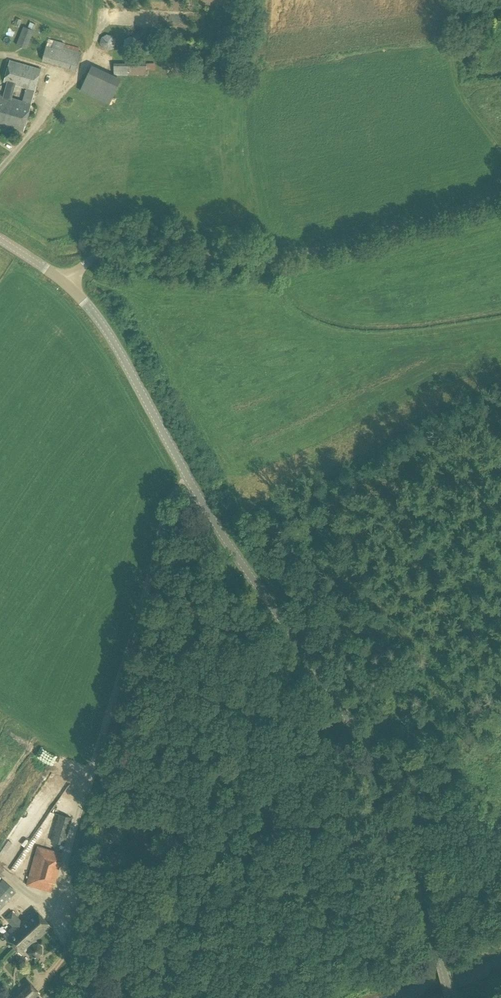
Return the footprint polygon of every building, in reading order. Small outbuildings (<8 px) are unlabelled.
[(34,30),(36,24),(30,22),(28,28),(23,26),(16,45),(27,49),(34,30)] [(108,50),(114,47),(115,41),(112,36),(107,34),(101,37),(99,43),(102,48),(108,50)] [(132,52),(138,49),(139,43),(136,37),(130,36),(124,39),(123,45),(126,51),(132,52)] [(81,51),(63,46),(64,43),(54,40),(52,47),(46,46),(42,60),(76,70),(81,51)] [(24,130),(31,103),(41,69),(10,60),(3,82),(7,83),(3,96),(0,95),(0,124),(24,130)] [(146,75),(146,70),(155,69),(154,62),(114,63),(114,75),(92,65),(84,81),(114,95),(121,78),(115,75),(146,75)] [(84,81),(80,91),(110,104),(114,95),(84,81)] [(64,845),(72,816),(59,812),(51,841),(64,845)] [(51,892),(62,852),(36,845),(25,885),(51,892)] [(11,896),(0,886),(0,909),(11,896)] [(20,894),(13,894),(13,903),(21,903),(20,894)] [(51,927),(33,908),(20,920),(12,912),(6,918),(13,926),(3,935),(21,955),(28,948),(28,952),(32,957),(37,957),(41,953),(41,948),(37,944),(34,943),(51,927)] [(90,976),(96,969),(88,961),(81,969),(90,976)] [(20,986),(7,997),(34,997),(39,993),(33,986),(26,992),(20,986)]
